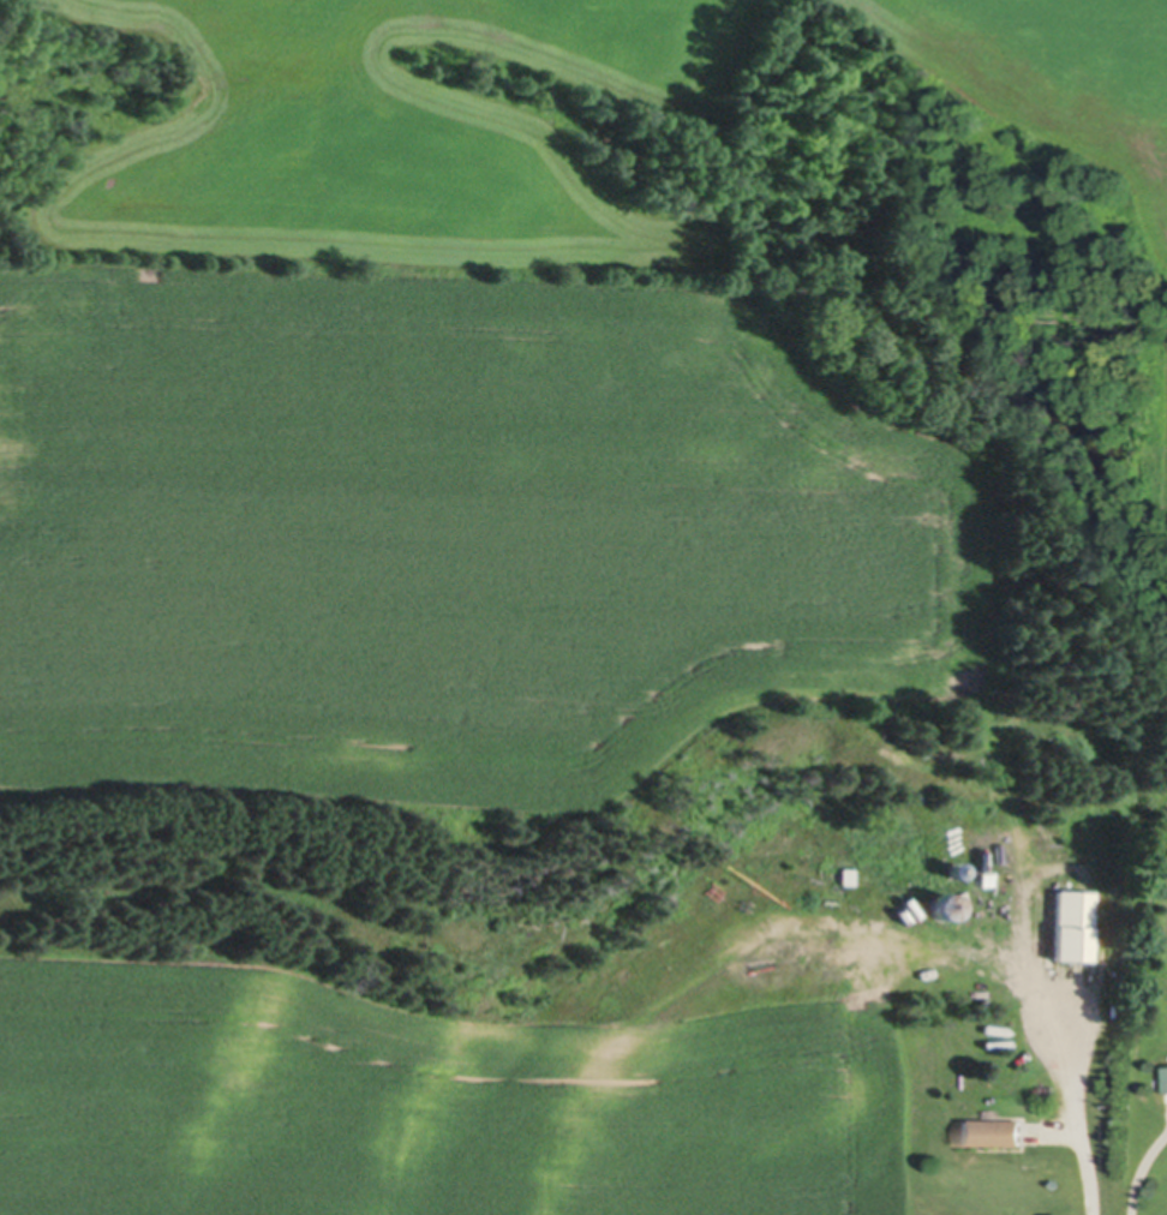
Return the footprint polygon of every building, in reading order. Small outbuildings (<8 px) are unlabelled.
[(956,863),(957,863),(958,863),(959,864),(960,864),(962,866),(963,867),(963,868),(964,869),(964,870),(964,872),(963,874),(963,875),(962,876),(960,876),(959,878),(958,878),(957,879),(956,879),(954,879),(953,879),(952,878),(951,876),(950,876),(948,875),(948,874),(948,872),(948,870),(948,869),(948,868),(948,867),(950,866),(951,864),(952,864),(953,863),(954,863),(956,863)] [(854,882),(842,882),(842,867),(854,867),(854,882)] [(1007,898),(1000,899),(997,881),(1004,880),(1007,898)] [(1091,888),(1089,959),(1053,958),(1055,887),(1091,888)] [(944,891),(946,891),(947,891),(950,892),(952,893),(953,896),(954,897),(956,899),(956,902),(957,904),(956,906),(956,908),(954,910),(953,912),(952,914),(950,915),(948,916),(946,916),(944,917),(941,916),(939,916),(936,915),(935,914),(933,912),(932,910),(932,908),(930,906),(930,904),(930,902),(932,899),(932,897),(933,896),(935,893),(936,892),(939,891),(941,891),(944,891)] [(880,909),(863,909),(863,900),(880,900),(880,909)] [(1023,1144),(959,1145),(959,1119),(1023,1118),(1023,1144)]
